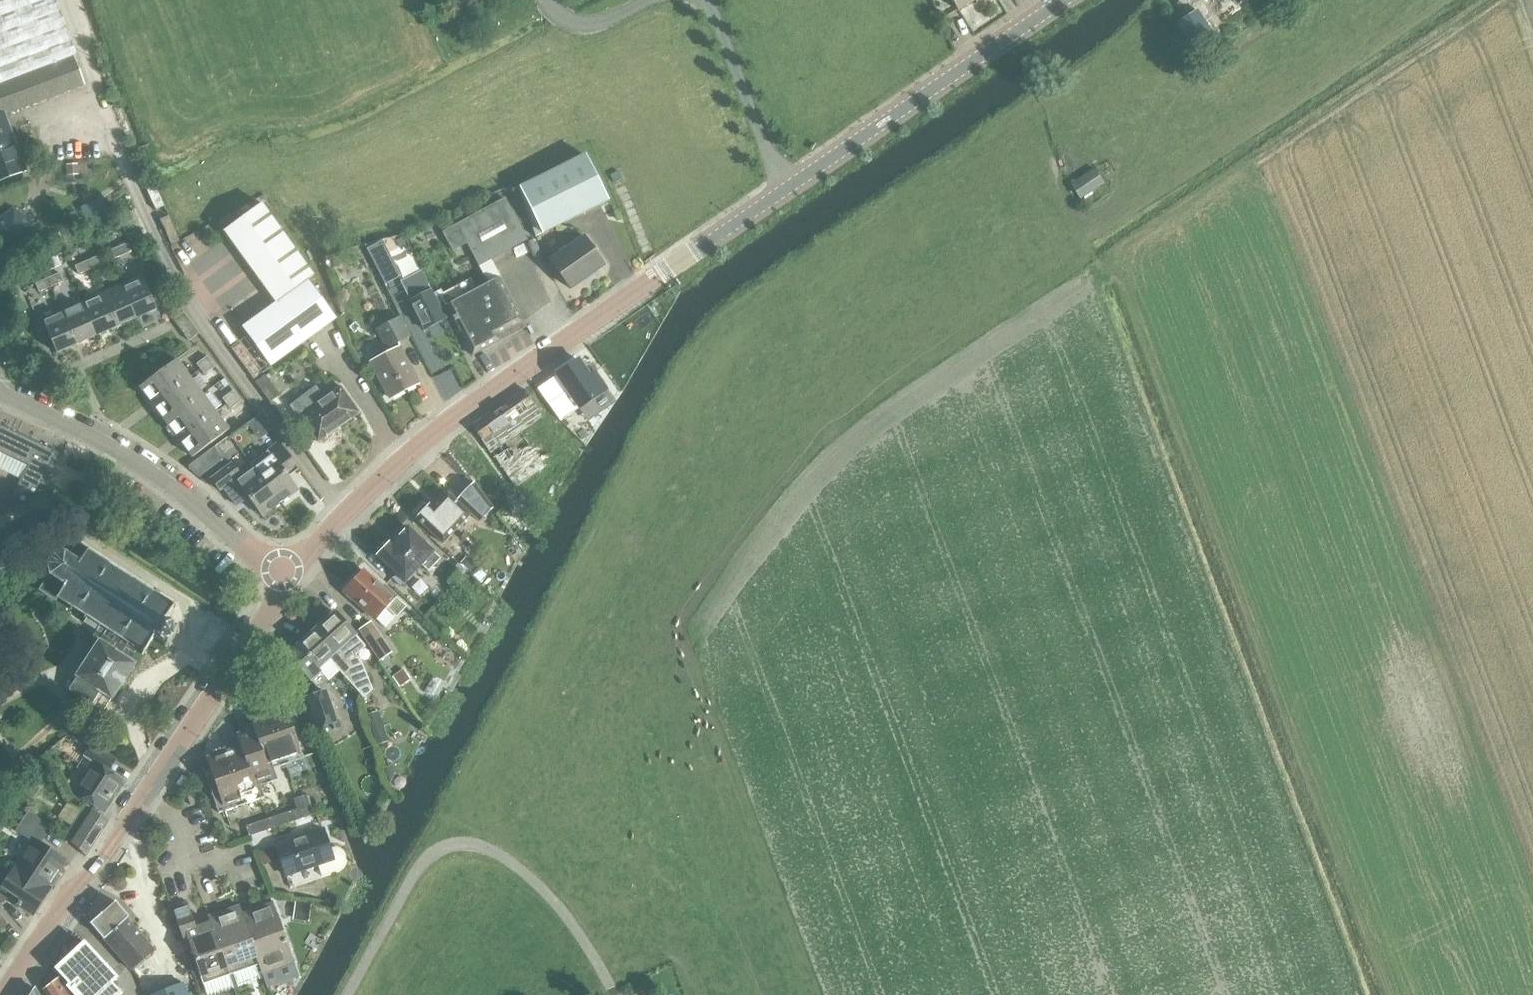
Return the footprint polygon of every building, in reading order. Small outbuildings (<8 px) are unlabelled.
[(85,83),(74,54),(76,53),(76,51),(56,0),(0,0),(0,179),(24,170),(11,136),(3,114),(85,83)] [(957,9),(973,0),(952,0),(957,9)] [(1195,38),(1211,27),(1198,7),(1181,19),(1179,20),(1192,40),(1195,38)] [(519,187),(536,236),(608,200),(585,153),(519,186),(519,187)] [(81,178),(80,162),(61,162),(61,171),(53,171),(53,178),(81,178)] [(1081,198),(1104,183),(1094,167),(1071,183),(1081,198)] [(490,259),(527,239),(505,197),(442,231),(453,251),(467,243),(488,282),(476,289),(470,278),(440,294),(472,355),(501,340),(498,334),(523,321),(490,259)] [(224,231),(263,284),(275,301),(246,322),(276,362),(335,319),(307,280),(314,275),(262,203),(224,231)] [(38,213),(7,205),(0,232),(0,239),(30,246),(38,213)] [(571,288),(604,265),(583,235),(550,258),(571,288)] [(115,258),(122,255),(131,251),(127,242),(111,249),(115,258)] [(86,260),(90,269),(103,263),(100,255),(86,260)] [(383,273),(398,267),(393,255),(379,262),(383,273)] [(79,274),(90,269),(86,260),(75,265),(79,274)] [(401,281),(410,300),(425,328),(446,317),(431,289),(432,289),(422,270),(401,281)] [(47,278),(50,287),(64,281),(60,272),(47,278)] [(120,284),(135,318),(156,308),(142,274),(120,284)] [(39,291),(50,287),(47,278),(35,283),(39,291)] [(115,326),(135,318),(120,284),(100,293),(115,326)] [(96,335),(115,326),(100,293),(81,301),(96,335)] [(76,344),(96,335),(81,301),(61,310),(76,344)] [(56,352),(76,344),(61,310),(41,319),(56,352)] [(189,340),(199,333),(200,332),(184,311),(173,319),(189,340)] [(418,382),(397,342),(408,335),(398,316),(375,329),(386,349),(387,349),(388,351),(370,360),(390,397),(418,382)] [(207,355),(197,363),(201,370),(212,362),(207,355)] [(154,406),(192,377),(177,358),(139,386),(154,406)] [(590,375),(578,358),(556,374),(581,408),(607,390),(595,372),(590,375)] [(212,362),(201,370),(205,374),(215,366),(212,362)] [(271,400),(281,393),(267,372),(257,379),(271,400)] [(168,424),(206,396),(192,377),(154,406),(168,424)] [(359,412),(340,385),(324,397),(316,386),(291,403),(318,442),(359,412)] [(233,390),(222,398),(227,404),(238,396),(233,390)] [(206,396),(168,424),(180,440),(218,412),(206,396)] [(238,396),(227,404),(231,409),(241,400),(238,396)] [(538,397),(477,439),(501,474),(562,433),(538,397)] [(571,432),(585,419),(576,409),(562,422),(571,432)] [(218,412),(180,440),(192,457),(230,429),(218,412)] [(254,433),(265,424),(258,415),(247,424),(254,433)] [(16,487),(12,496),(0,501),(6,513),(40,498),(61,453),(0,424),(0,452),(27,465),(16,487)] [(254,467),(280,502),(298,489),(288,476),(299,468),(278,441),(261,454),(265,459),(254,467)] [(223,459),(213,446),(200,457),(186,467),(199,477),(223,459)] [(280,502),(254,467),(243,476),(233,462),(212,478),(220,489),(234,479),(262,516),(280,502)] [(471,514),(448,491),(433,506),(430,503),(429,505),(423,504),(417,511),(418,516),(416,518),(443,544),(471,514)] [(549,516),(557,503),(545,496),(538,510),(549,516)] [(435,552),(409,527),(392,544),(390,542),(387,545),(384,545),(379,550),(379,554),(377,556),(406,583),(422,565),(428,572),(440,558),(435,552)] [(176,605),(87,548),(79,561),(65,551),(53,554),(47,564),(48,575),(38,590),(56,601),(58,598),(87,617),(84,622),(95,629),(89,639),(96,643),(74,676),(76,678),(69,689),(92,704),(100,692),(112,699),(135,663),(121,655),(126,647),(135,653),(137,649),(144,654),(155,638),(167,645),(177,629),(165,622),(176,605)] [(452,586),(463,574),(468,569),(458,560),(442,577),(452,586)] [(384,587),(364,570),(344,592),(376,619),(386,608),(397,617),(407,606),(396,597),(397,596),(385,585),(384,587)] [(355,672),(348,678),(364,697),(373,689),(362,661),(353,651),(363,642),(335,611),(316,628),(355,672)] [(370,620),(358,628),(379,659),(391,651),(370,620)] [(317,687),(327,678),(338,668),(348,678),(355,672),(316,628),(287,654),(317,687)] [(308,696),(319,728),(336,722),(325,690),(308,696)] [(268,710),(287,763),(303,757),(285,704),(268,710)] [(287,763),(268,710),(250,717),(254,728),(256,727),(261,740),(272,768),(274,768),(287,763)] [(121,722),(105,711),(88,737),(111,752),(121,736),(115,732),(121,722)] [(378,712),(368,716),(378,746),(389,742),(378,712)] [(272,768),(261,740),(256,727),(254,728),(237,734),(240,745),(243,744),(249,760),(258,786),(261,785),(278,779),(274,768),(272,768)] [(102,810),(122,780),(108,771),(116,759),(92,742),(83,756),(93,762),(74,791),(102,810)] [(258,786),(249,760),(243,744),(240,745),(223,751),(242,804),(265,796),(261,785),(258,786)] [(219,812),(242,804),(223,751),(200,759),(219,812)] [(196,793),(187,796),(190,805),(199,802),(196,793)] [(298,809),(309,805),(306,795),(295,799),(298,809)] [(86,855),(109,821),(84,805),(64,836),(86,855)] [(302,819),(312,815),(309,805),(298,809),(302,819)] [(286,812),(289,822),(299,818),(296,808),(286,812)] [(2,904),(13,894),(21,899),(17,904),(33,915),(57,878),(55,877),(66,860),(39,842),(49,830),(29,810),(16,830),(31,840),(6,877),(0,871),(0,902),(2,904)] [(286,812),(265,819),(269,829),(289,822),(286,812)] [(255,822),(259,832),(269,829),(265,819),(255,822)] [(248,836),(259,832),(255,822),(245,826),(248,836)] [(331,848),(324,827),(275,844),(286,876),(320,864),(324,876),(339,871),(343,868),(346,864),(347,860),(347,855),(344,851),(341,848),(336,847),(331,848)] [(277,858),(272,845),(261,848),(265,862),(277,858)] [(132,970),(155,949),(128,918),(129,916),(115,901),(90,923),(132,970)] [(294,963),(272,902),(242,912),(240,905),(194,921),(187,902),(172,907),(187,951),(191,949),(203,984),(259,964),(262,974),(294,963)] [(310,923),(312,904),(296,903),(295,921),(310,923)] [(118,978),(84,942),(56,968),(70,982),(66,986),(74,994),(123,994),(124,994),(113,983),(118,978)] [(47,994),(71,994),(60,978),(43,989),(47,994)] [(183,982),(152,994),(188,994),(183,982)]
